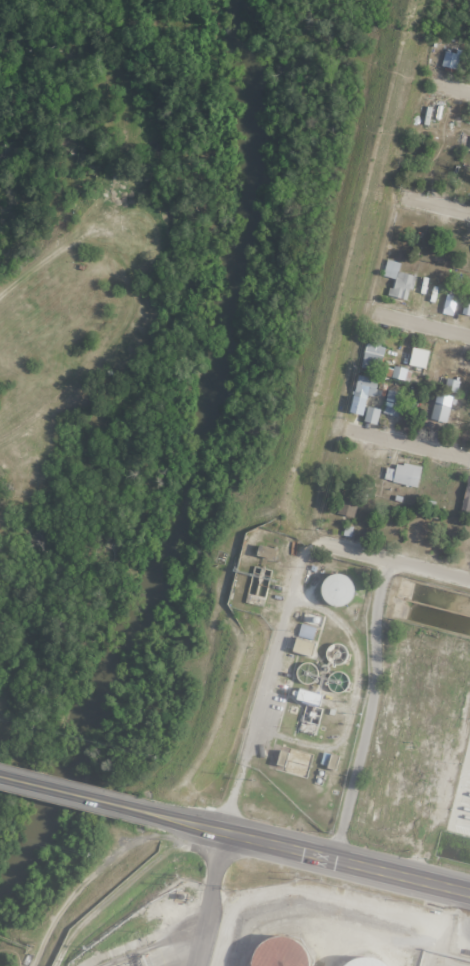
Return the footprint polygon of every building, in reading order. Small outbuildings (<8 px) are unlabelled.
[(446,53),(462,57),(459,71),(443,67),(446,53)] [(394,278),(382,275),(385,259),(397,262),(394,278)] [(401,272),(415,276),(410,301),(395,298),(401,272)] [(449,297),(460,299),(457,313),(446,311),(449,297)] [(460,320),(469,321),(469,302),(463,301),(460,320)] [(370,344),(390,349),(385,372),(364,367),(370,344)] [(415,348),(432,352),(428,369),(410,365),(415,348)] [(359,374),(379,379),(376,394),(356,390),(359,374)] [(458,381),(455,391),(442,388),(445,377),(458,381)] [(391,386),(404,389),(398,417),(385,414),(391,386)] [(355,395),(370,398),(368,406),(366,414),(352,411),(355,395)] [(438,402),(453,406),(449,423),(434,419),(438,402)] [(368,406),(381,409),(377,423),(365,420),(366,414),(368,406)] [(407,428),(410,412),(401,410),(398,427),(407,428)] [(401,464),(425,470),(421,487),(396,481),(401,464)] [(465,476),(469,477),(469,503),(468,511),(457,508),(465,476)] [(340,496),(359,500),(355,516),(337,512),(340,496)] [(278,560),(261,556),(263,547),(280,551),(278,560)] [(354,596),(356,591),(356,586),(354,580),(351,576),(346,573),(341,573),(337,573),(332,575),(329,578),(326,582),(325,587),(326,593),(329,598),(333,602),(339,604),(345,603),(350,601),(354,596)] [(314,642),(300,638),(303,627),(317,631),(314,642)] [(315,658),(296,653),(300,641),(319,646),(315,658)] [(303,691),(328,698),(326,709),(300,702),(303,691)] [(300,731),(303,724),(320,728),(317,736),(300,731)] [(288,769),(280,767),(284,753),(292,755),(288,769)] [(331,770),(334,757),(343,760),(339,772),(331,770)] [(257,956),(254,964),(254,965),(314,965),(312,958),(308,950),(301,944),(293,941),(285,939),(276,940),(268,944),(262,949),(257,956)]
